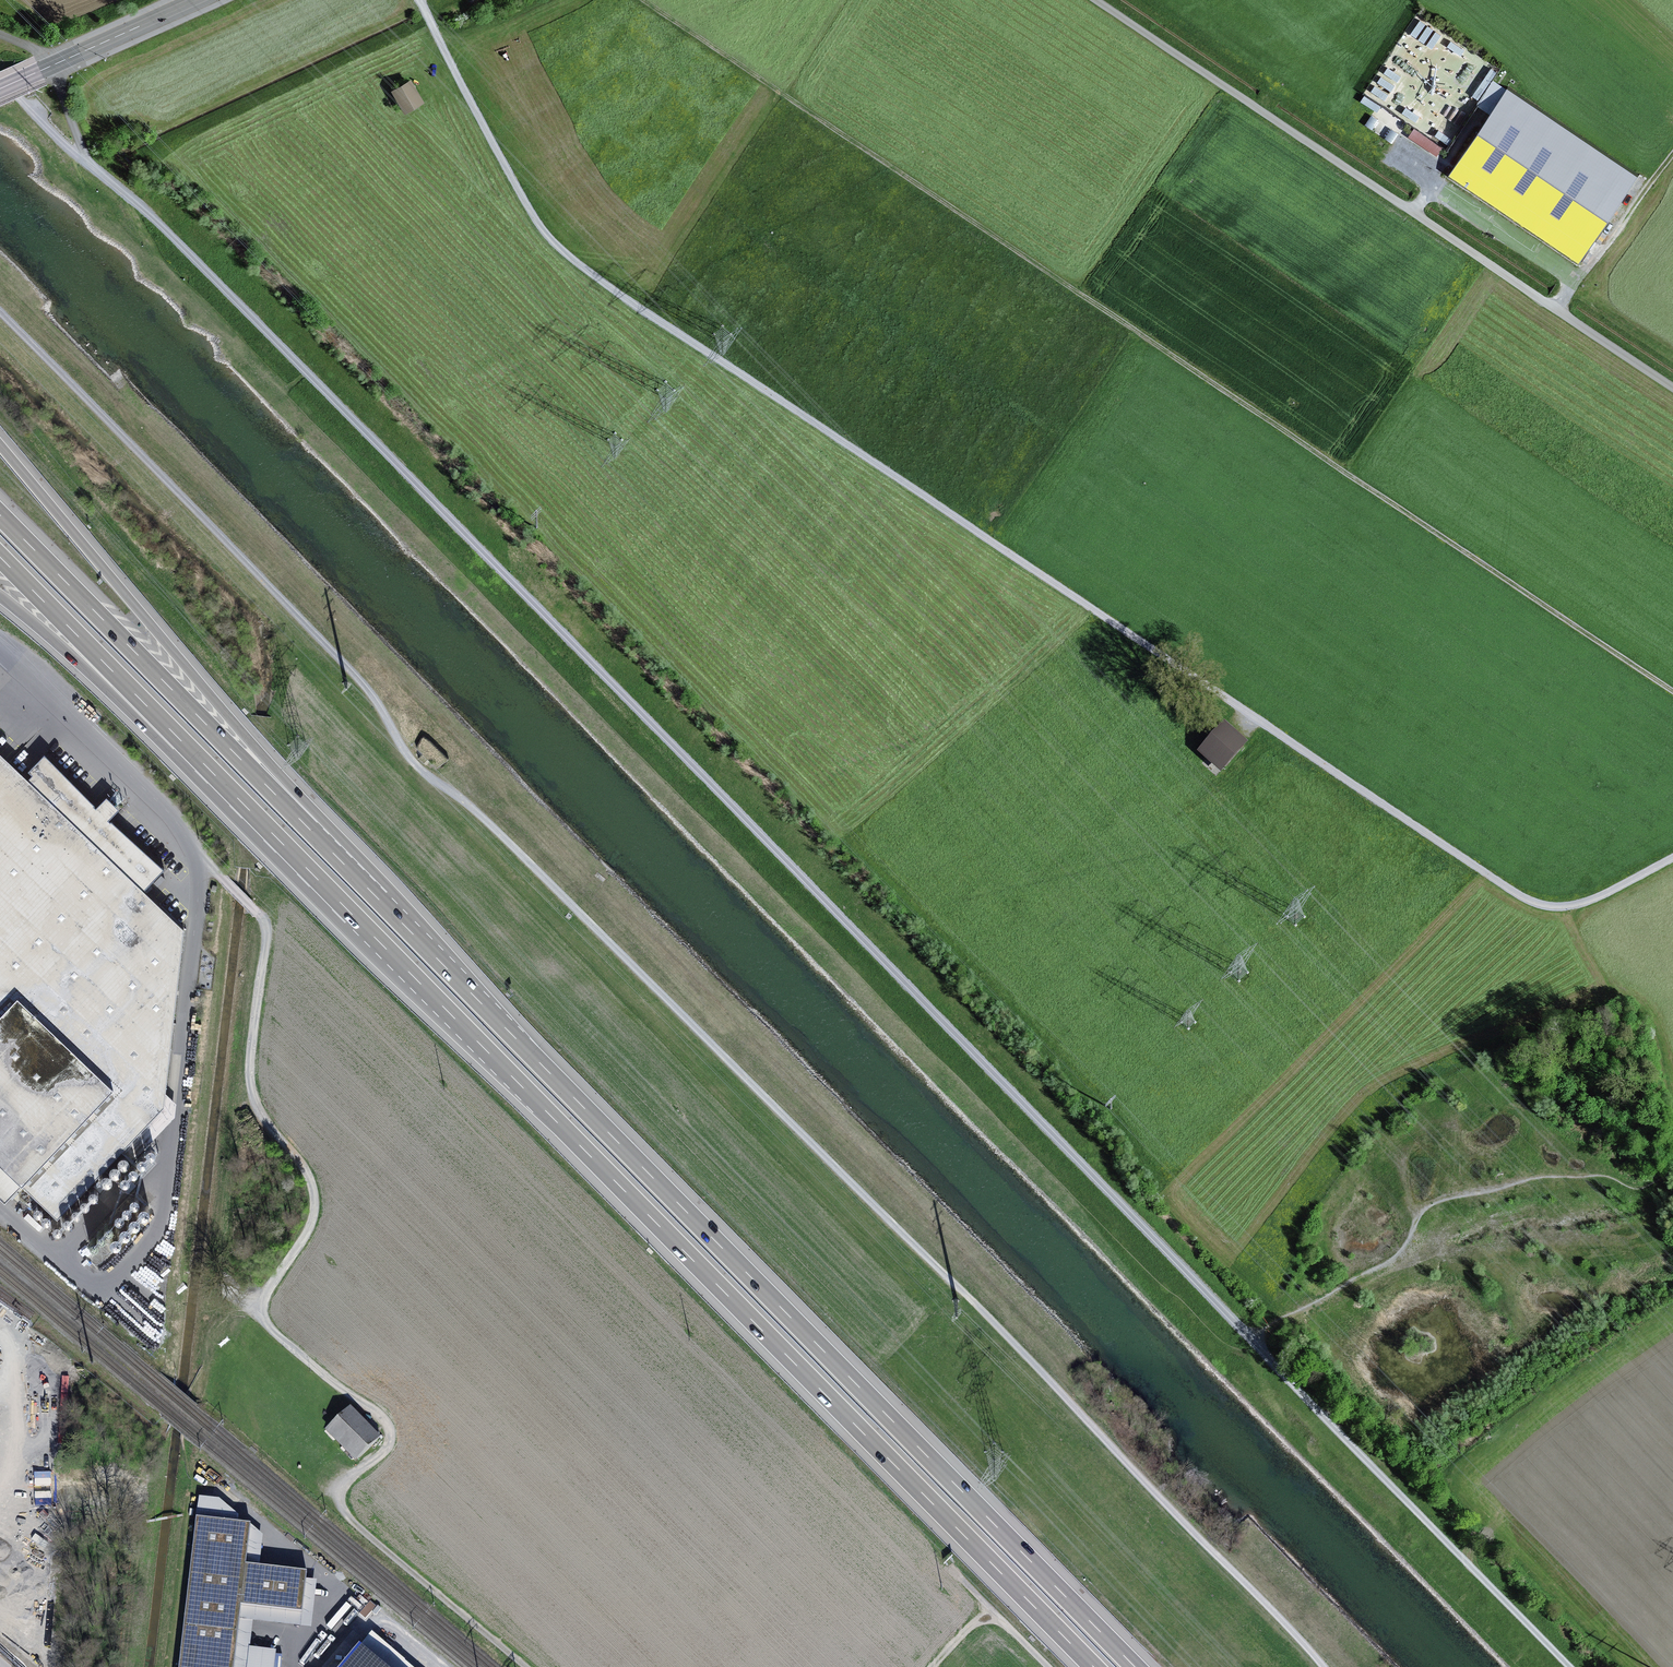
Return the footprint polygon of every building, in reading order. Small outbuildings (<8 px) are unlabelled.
[(411,79),(391,90),(405,114),(424,103),(411,79)] [(1637,176),(1506,88),(1448,174),(1579,262),(1637,176)] [(1414,128),(1408,137),(1437,155),(1442,146),(1414,128)] [(1247,743),(1224,722),(1197,752),(1221,773),(1247,743)] [(438,767),(448,761),(449,759),(431,741),(424,736),(422,737),(417,747),(423,753),(418,758),(425,764),(429,759),(438,767)] [(24,776),(0,753),(0,798),(1,800),(24,776)] [(144,890),(164,869),(111,821),(110,822),(109,820),(119,809),(113,803),(106,797),(96,808),(94,806),(95,805),(44,754),(28,771),(32,775),(28,780),(24,776),(1,800),(0,798),(0,1197),(4,1202),(21,1184),(57,1218),(122,1150),(160,1110),(164,1106),(165,1093),(184,929),(144,890)] [(122,1150),(133,1160),(175,1116),(176,1103),(165,1093),(164,1106),(160,1110),(122,1150)] [(348,1410),(328,1429),(357,1460),(377,1440),(348,1410)] [(115,1496),(120,1482),(111,1479),(106,1493),(115,1496)] [(199,1497),(196,1519),(238,1524),(239,1516),(218,1500),(199,1497)] [(179,1666),(234,1666),(237,1647),(241,1607),(302,1614),(306,1580),(307,1573),(260,1567),(246,1566),(251,1525),(238,1524),(196,1519),(179,1666)] [(246,1566),(260,1567),(263,1536),(251,1525),(246,1566)] [(254,1622),(312,1629),(317,1581),(306,1580),(302,1614),(241,1607),(237,1647),(250,1649),(254,1622)] [(368,1637),(367,1638),(401,1666),(404,1666),(368,1637)] [(367,1638),(343,1666),(401,1666),(367,1638)] [(276,1652),(250,1649),(237,1647),(234,1666),(274,1666),(276,1652)]
